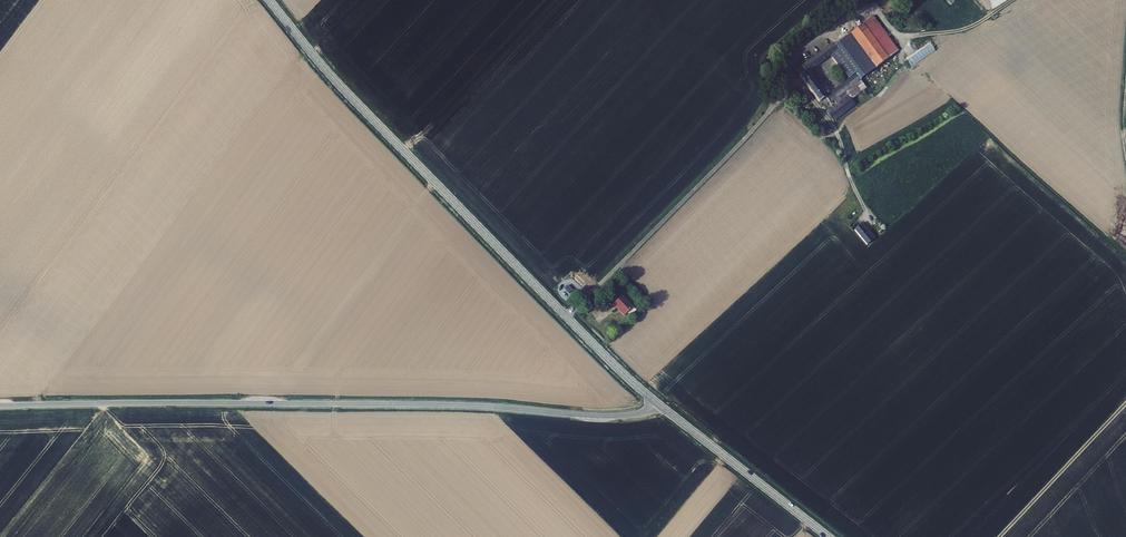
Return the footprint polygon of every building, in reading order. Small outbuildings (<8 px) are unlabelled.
[(893,61),(871,28),(857,37),(879,70),(893,61)] [(857,37),(843,46),(842,44),(803,72),(826,104),(829,102),(832,106),(835,104),(837,106),(869,83),(866,79),(879,70),(857,37)] [(911,66),(935,52),(931,44),(906,58),(911,66)] [(868,245),(876,237),(863,223),(855,230),(868,245)] [(639,304),(623,289),(613,299),(616,303),(618,302),(626,310),(629,307),(631,310),(633,310),(639,304)]
